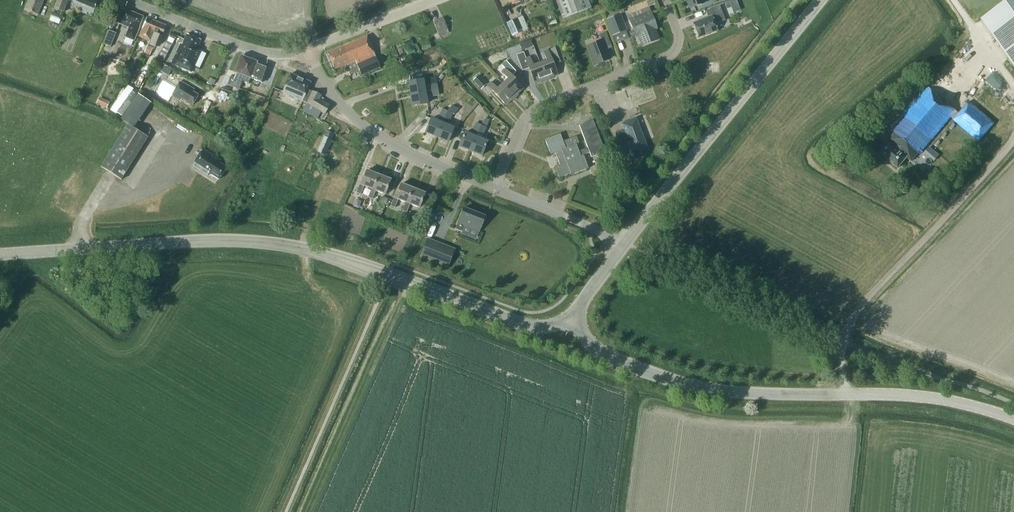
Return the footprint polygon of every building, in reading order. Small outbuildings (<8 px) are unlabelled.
[(24,10),(38,15),(44,0),(28,0),(24,10)] [(54,8),(64,12),(68,0),(57,0),(54,8)] [(91,16),(97,1),(94,0),(69,0),(73,1),(70,7),(91,16)] [(561,20),(589,9),(586,0),(554,0),(561,20)] [(689,9),(703,4),(701,0),(685,0),(686,2),(687,2),(689,9)] [(725,3),(727,8),(731,7),(733,13),(740,10),(736,0),(733,0),(725,3)] [(981,20),(1013,66),(1013,0),(1009,0),(981,20)] [(708,18),(693,23),(698,38),(717,31),(715,25),(725,21),(719,6),(706,11),(708,18)] [(650,13),(648,7),(641,10),(643,16),(650,13)] [(143,17),(124,9),(118,23),(129,27),(124,38),(134,41),(137,33),(136,32),(137,31),(143,17)] [(52,13),(50,19),(59,23),(62,16),(52,13)] [(639,35),(643,45),(658,39),(652,24),(654,23),(650,13),(630,21),(636,36),(639,35)] [(627,30),(621,14),(604,20),(611,37),(627,30)] [(506,23),(512,37),(529,30),(523,16),(506,23)] [(146,18),(139,36),(150,40),(147,47),(152,49),(154,50),(157,42),(159,42),(161,36),(162,36),(166,26),(146,18)] [(447,29),(443,18),(433,22),(438,33),(447,29)] [(605,31),(601,21),(593,24),(597,34),(605,31)] [(103,44),(111,47),(116,33),(109,30),(103,44)] [(605,33),(599,35),(602,41),(588,47),(595,64),(609,58),(604,47),(610,44),(605,33)] [(169,62),(191,71),(201,51),(197,49),(201,40),(187,34),(182,44),(181,43),(174,58),(172,57),(169,62)] [(351,75),(359,71),(361,76),(380,68),(367,36),(327,53),(334,70),(347,65),(351,75)] [(407,47),(413,44),(411,39),(405,41),(407,47)] [(564,62),(558,46),(550,49),(556,65),(564,62)] [(152,49),(147,47),(146,47),(144,53),(149,55),(152,49)] [(546,61),(540,63),(546,80),(557,75),(551,59),(548,50),(543,52),(546,61)] [(546,80),(540,63),(533,66),(530,57),(525,59),(523,53),(517,55),(522,70),(528,68),(534,84),(546,80)] [(257,62),(241,57),(235,73),(236,73),(234,78),(231,77),(228,84),(240,88),(242,81),(262,88),(261,91),(267,94),(273,79),(265,76),(267,69),(256,65),(257,62)] [(508,79),(502,84),(514,97),(523,88),(512,76),(516,71),(506,61),(501,65),(505,69),(501,72),(508,79)] [(319,100),(321,96),(312,91),(312,92),(307,90),(310,83),(290,74),(282,93),(302,101),(299,108),(317,118),(321,112),(324,114),(330,105),(319,100)] [(487,84),(479,75),(473,80),(481,89),(487,84)] [(408,82),(410,94),(438,89),(437,84),(424,86),(423,80),(408,82)] [(194,90),(180,82),(171,96),(180,101),(182,99),(192,105),(198,95),(193,92),(194,90)] [(514,97),(502,84),(497,89),(491,82),(487,85),(494,92),(493,92),(505,105),(514,97)] [(159,99),(163,93),(153,87),(149,93),(159,99)] [(921,150),(923,151),(951,117),(954,119),(954,120),(979,141),(994,123),(969,102),(967,104),(959,113),(943,99),(943,100),(928,87),(892,130),(895,133),(888,141),(879,152),(898,168),(907,158),(911,161),(921,150)] [(126,88),(111,109),(122,116),(136,95),(126,88)] [(438,89),(410,94),(412,106),(427,104),(426,97),(439,95),(438,89)] [(121,120),(134,128),(151,103),(138,94),(121,120)] [(100,105),(106,108),(109,102),(103,99),(100,105)] [(425,132),(436,137),(437,137),(447,112),(442,110),(438,121),(431,119),(425,132)] [(452,114),(447,112),(437,137),(448,142),(453,128),(447,125),(452,114)] [(624,130),(615,133),(621,150),(630,146),(632,151),(646,146),(636,118),(621,124),(624,130)] [(545,140),(551,155),(555,153),(560,165),(555,167),(559,178),(570,174),(571,175),(588,168),(583,155),(589,153),(591,157),(605,152),(593,120),(579,125),(588,148),(579,151),(576,144),(579,143),(576,136),(563,141),(560,134),(545,140)] [(476,123),(472,131),(477,133),(481,125),(476,123)] [(101,167),(121,180),(148,137),(127,125),(101,167)] [(486,127),(481,125),(477,133),(476,137),(470,151),(481,155),(487,142),(481,139),(483,135),(486,127)] [(465,132),(459,146),(470,151),(476,137),(465,132)] [(324,137),(317,151),(325,155),(331,140),(324,137)] [(937,160),(941,154),(932,147),(928,152),(937,160)] [(202,149),(192,165),(207,175),(209,173),(219,179),(226,168),(219,163),(220,161),(202,149)] [(378,175),(377,175),(366,171),(361,184),(360,184),(356,193),(360,195),(364,186),(371,189),(373,190),(378,175)] [(390,180),(378,175),(373,190),(371,189),(368,197),(372,199),(375,191),(385,194),(390,180)] [(407,203),(412,189),(401,184),(395,198),(394,197),(390,206),(395,208),(398,200),(405,203),(407,203)] [(425,193),(412,189),(407,203),(405,203),(402,211),(406,213),(410,204),(419,208),(425,193)] [(346,204),(351,206),(355,197),(349,195),(346,204)] [(455,229),(462,231),(464,226),(479,231),(485,217),(463,208),(455,229)] [(421,257),(448,267),(455,249),(428,239),(421,257)]
